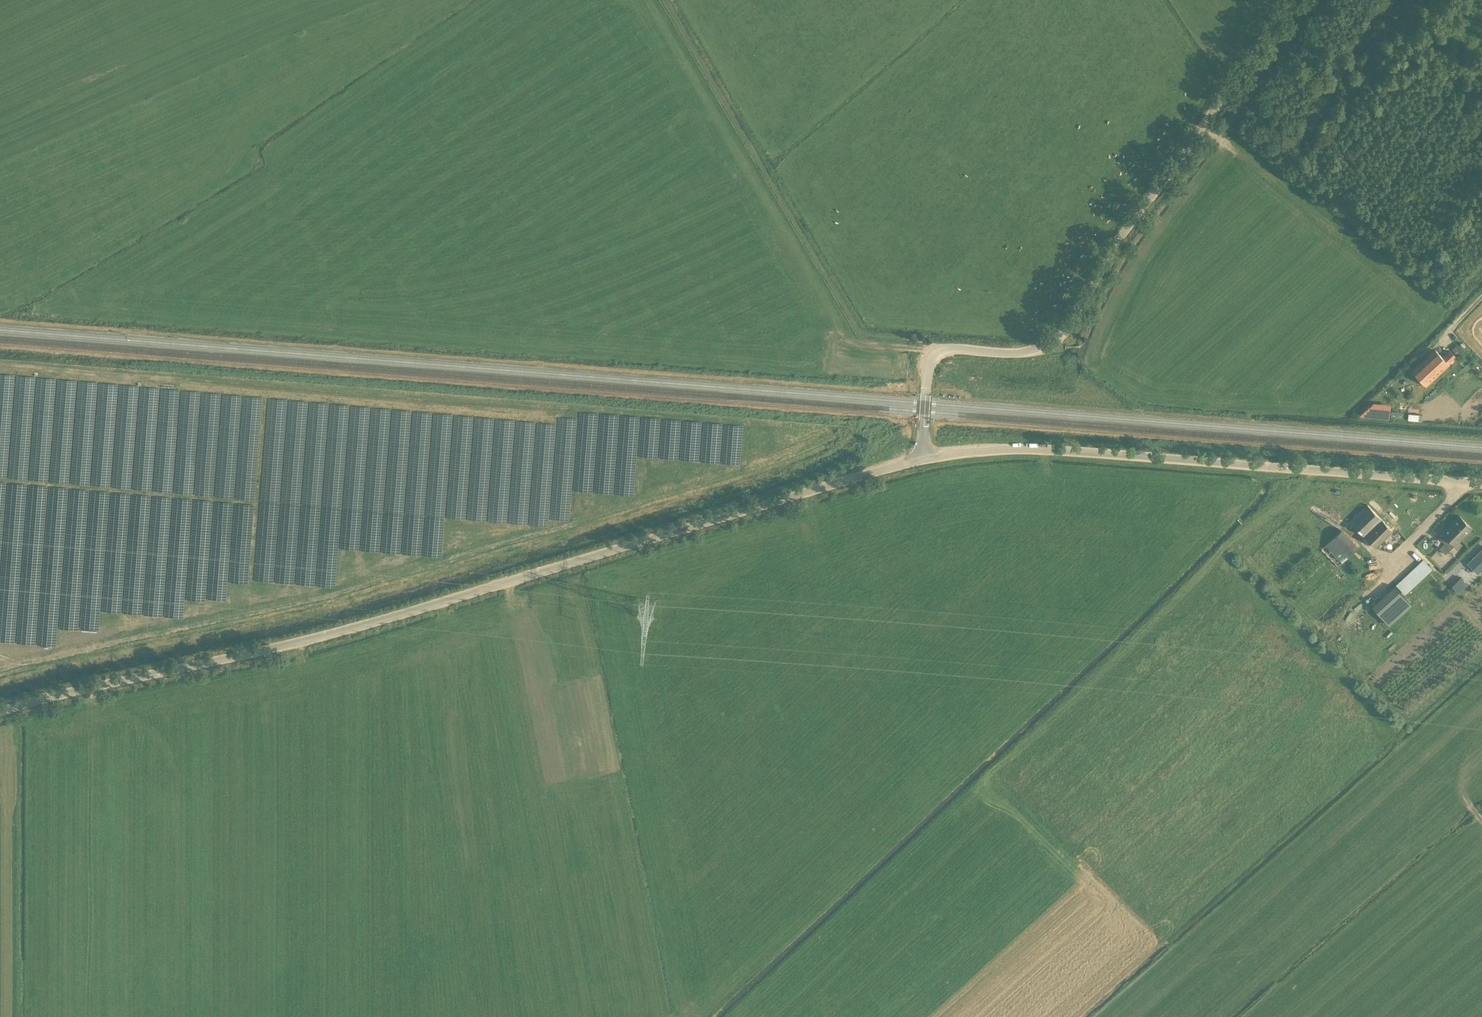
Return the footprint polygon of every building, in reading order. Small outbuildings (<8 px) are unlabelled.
[(1451,349),(1460,358),(1465,352),(1457,344),(1451,349)] [(1426,384),(1448,364),(1455,356),(1449,350),(1442,357),(1435,350),(1413,371),(1426,384)] [(1375,548),(1393,531),(1367,504),(1349,521),(1375,548)] [(1439,548),(1445,554),(1471,528),(1459,516),(1438,537),(1444,543),(1439,548)] [(1338,565),(1360,545),(1343,528),(1322,548),(1338,565)] [(1469,561),(1478,571),(1481,567),(1481,548),(1469,561)] [(1404,594),(1414,585),(1431,569),(1423,560),(1396,584),(1404,594)] [(1460,577),(1456,581),(1463,588),(1467,584),(1460,577)] [(1394,586),(1372,606),(1389,624),(1410,604),(1394,586)]
